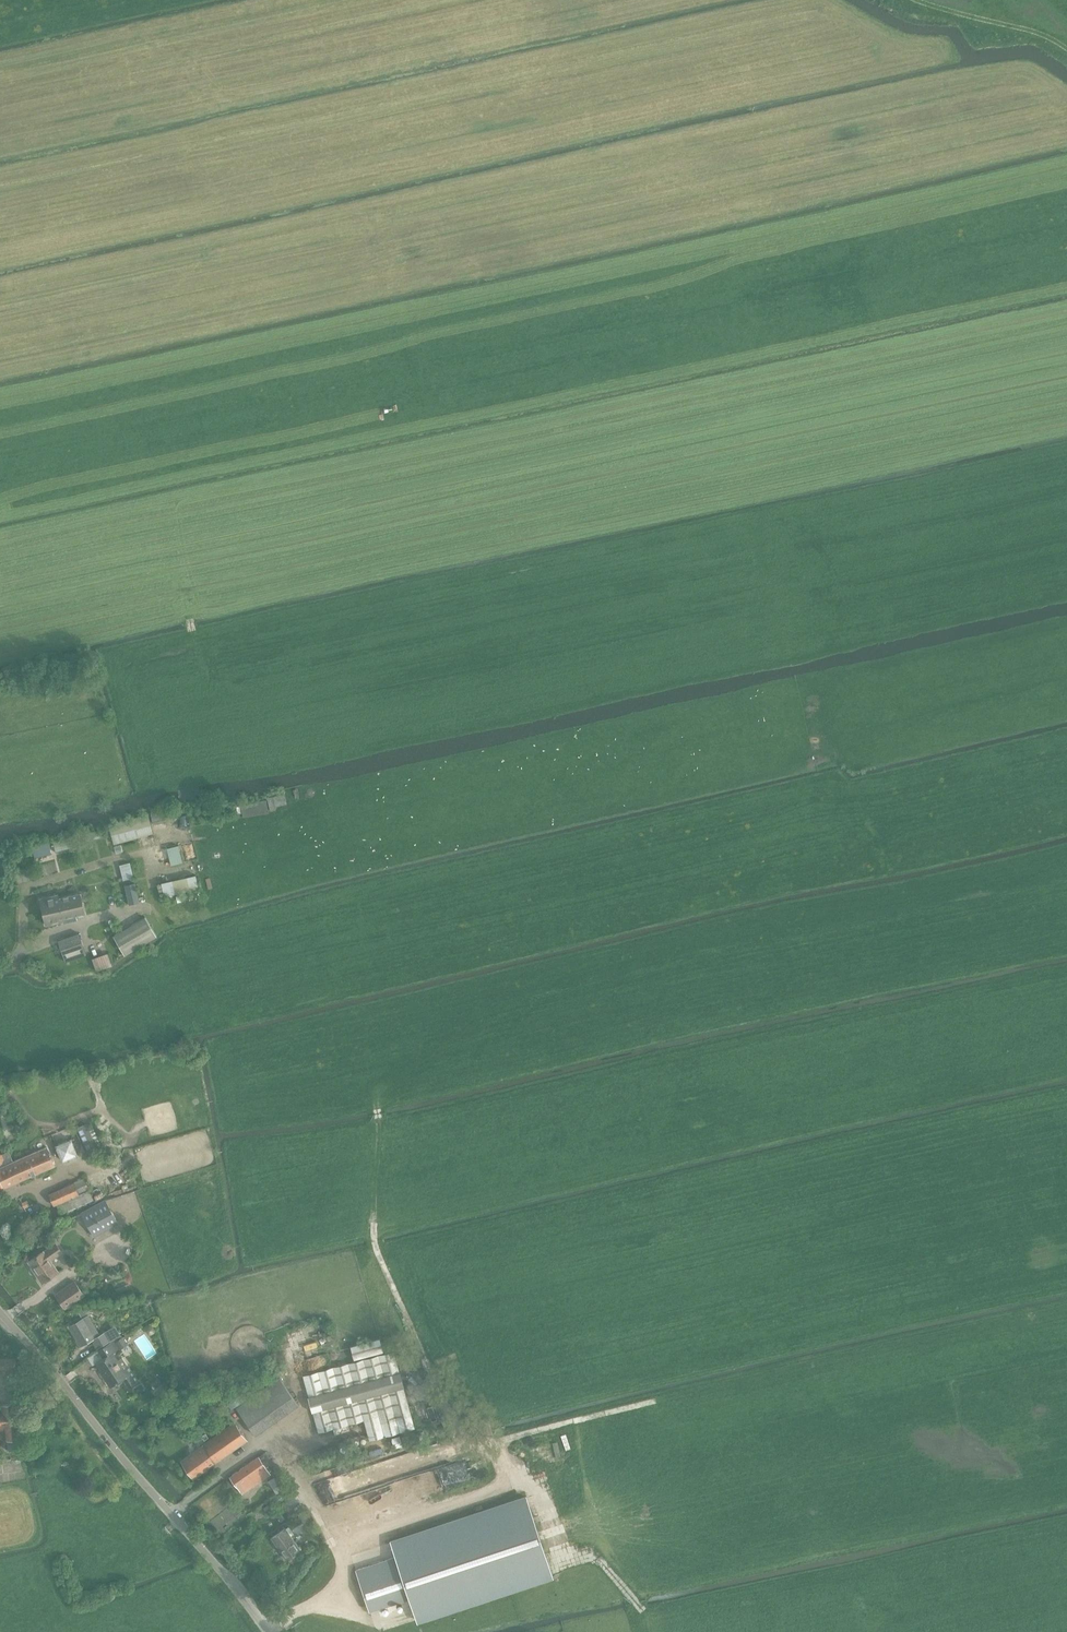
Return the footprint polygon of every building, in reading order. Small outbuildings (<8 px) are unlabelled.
[(81,661),(68,662),(69,672),(82,670),(81,661)] [(284,793),(267,797),(270,810),(276,809),(275,807),(287,804),(284,793)] [(243,818),(268,813),(266,800),(241,805),(243,818)] [(152,822),(165,819),(163,812),(151,815),(152,822)] [(131,818),(108,824),(114,845),(138,838),(153,834),(148,813),(131,818)] [(87,841),(101,838),(99,829),(85,832),(87,841)] [(55,852),(75,847),(73,836),(53,841),(55,852)] [(49,843),(32,848),(35,858),(52,854),(49,843)] [(182,862),(178,845),(167,848),(171,865),(182,862)] [(134,878),(130,862),(119,865),(123,881),(134,878)] [(196,874),(161,883),(164,896),(199,888),(196,874)] [(128,905),(138,903),(134,883),(124,886),(128,905)] [(40,899),(43,912),(82,903),(80,894),(55,899),(54,896),(40,899)] [(84,913),(82,903),(43,912),(45,925),(60,922),(59,919),(84,913)] [(156,936),(145,917),(113,936),(124,955),(156,936)] [(65,961),(85,954),(78,933),(57,940),(65,961)] [(107,953),(92,959),(97,971),(112,966),(107,953)] [(75,1127),(85,1150),(95,1146),(85,1123),(75,1127)] [(55,1145),(62,1161),(78,1154),(71,1138),(55,1145)] [(3,1189),(3,1188),(54,1166),(46,1147),(13,1161),(5,1164),(5,1165),(0,1167),(0,1190),(3,1189)] [(13,1161),(12,1159),(9,1151),(2,1154),(1,1154),(5,1164),(13,1161)] [(61,1213),(83,1203),(94,1198),(89,1189),(79,1194),(79,1193),(88,1189),(83,1178),(49,1193),(54,1204),(57,1203),(61,1213)] [(94,1235),(117,1223),(105,1200),(82,1212),(94,1235)] [(50,1259),(61,1251),(55,1244),(44,1252),(43,1251),(29,1261),(43,1282),(58,1271),(50,1259)] [(56,1294),(66,1307),(84,1294),(75,1281),(56,1294)] [(117,1287),(119,1293),(133,1286),(130,1281),(117,1287)] [(82,1319),(70,1326),(78,1339),(77,1340),(80,1346),(93,1339),(98,1348),(110,1341),(105,1332),(99,1335),(91,1321),(88,1315),(93,1312),(92,1310),(79,1312),(82,1319)] [(320,1321),(310,1324),(313,1334),(324,1331),(320,1321)] [(147,1327),(146,1330),(148,1333),(151,1334),(155,1332),(155,1329),(153,1325),(150,1325),(147,1327)] [(122,1370),(122,1369),(128,1365),(122,1357),(117,1361),(112,1354),(116,1351),(119,1349),(120,1350),(128,1344),(123,1337),(115,1341),(114,1340),(110,1343),(98,1351),(103,1359),(96,1363),(101,1372),(102,1371),(111,1386),(122,1379),(128,1388),(137,1383),(127,1367),(122,1370)] [(380,1338),(350,1346),(354,1360),(384,1351),(380,1338)] [(369,1440),(415,1428),(394,1352),(303,1377),(318,1432),(333,1428),(348,1424),(364,1420),(369,1440)] [(0,1359),(0,1370),(15,1369),(15,1358),(0,1359)] [(255,1435),(298,1405),(279,1378),(236,1408),(255,1435)] [(247,1380),(222,1397),(231,1409),(237,1404),(237,1405),(255,1392),(247,1380)] [(165,1384),(154,1392),(158,1398),(169,1390),(165,1384)] [(202,1388),(199,1399),(208,1402),(211,1391),(202,1388)] [(442,1431),(429,1400),(417,1406),(430,1437),(442,1431)] [(0,1408),(0,1430),(5,1429),(6,1440),(7,1440),(8,1450),(19,1449),(17,1428),(19,1426),(18,1421),(16,1420),(14,1403),(2,1405),(2,1408),(0,1408)] [(194,1478),(247,1440),(235,1423),(181,1460),(194,1478)] [(348,1424),(333,1428),(334,1434),(349,1430),(348,1424)] [(265,1467),(273,1462),(265,1452),(230,1477),(238,1488),(238,1487),(243,1493),(270,1474),(265,1467)] [(268,1481),(277,1494),(285,1489),(276,1476),(268,1481)] [(280,1494),(269,1501),(273,1507),(284,1499),(280,1494)] [(395,1557),(356,1570),(362,1590),(365,1595),(368,1599),(373,1602),(378,1603),(379,1608),(409,1598),(416,1620),(551,1576),(525,1498),(391,1542),(395,1557)] [(303,1511),(298,1514),(301,1519),(306,1516),(303,1511)] [(280,1513),(276,1516),(280,1522),(284,1520),(280,1513)] [(285,1528),(271,1538),(286,1559),(300,1549),(290,1535),(293,1533),(288,1525),(285,1528)] [(313,1532),(310,1539),(319,1542),(321,1535),(313,1532)]
